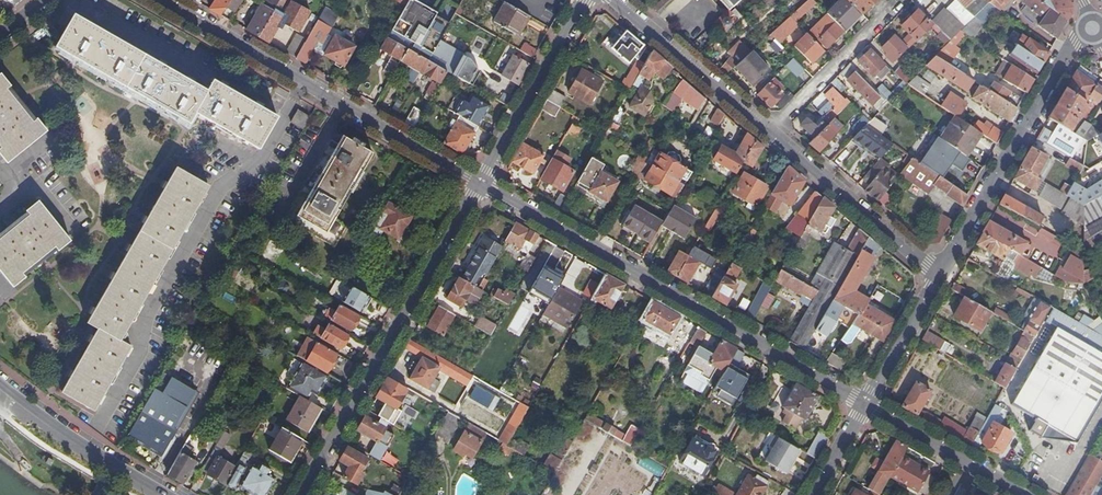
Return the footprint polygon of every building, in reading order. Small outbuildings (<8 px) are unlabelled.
[(220,16),(226,8),(231,0),(216,0),(210,10),(220,16)] [(242,0),(231,0),(226,8),(233,13),(242,0)] [(279,0),(268,0),(264,6),(262,5),(261,6),(272,12),(278,2),(279,0)] [(406,6),(392,30),(432,54),(439,41),(449,24),(435,15),(444,0),(410,0),(406,6)] [(730,10),(743,0),(721,0),(730,10)] [(791,16),(796,20),(816,2),(814,0),(809,0),(791,16)] [(828,14),(844,30),(862,13),(849,0),(842,0),(828,14)] [(862,13),(863,14),(877,0),(849,0),(862,13)] [(941,8),(934,1),(933,3),(930,0),(914,0),(913,1),(930,19),(941,8)] [(957,0),(956,0),(944,12),(962,30),(974,17),(957,0)] [(977,14),(989,2),(992,0),(957,0),(974,17),(975,17),(977,14)] [(1000,10),(1002,8),(1004,10),(1010,5),(1007,2),(1010,0),(992,0),(989,2),(1000,10)] [(1057,39),(1063,29),(1067,22),(1040,0),(1020,0),(1027,5),(1022,12),(1039,25),(1039,26),(1057,39)] [(1067,22),(1070,17),(1072,14),(1072,6),(1069,0),(1040,0),(1067,22)] [(257,37),(268,43),(282,18),(280,16),(286,7),(278,2),(272,12),(257,37)] [(695,2),(681,15),(697,33),(712,20),(695,2)] [(516,35),(527,15),(506,3),(494,23),(516,35)] [(247,31),(257,37),(272,12),(261,6),(256,16),(254,15),(252,18),(254,19),(247,31)] [(296,59),(306,65),(314,49),(320,53),(320,55),(322,56),(325,55),(336,62),(335,65),(341,69),(344,66),(345,67),(355,47),(335,36),(334,39),(327,36),(339,16),(325,9),(307,40),(296,59)] [(911,34),(903,42),(909,49),(933,25),(918,10),(903,25),(911,34)] [(719,19),(719,20),(721,22),(718,25),(724,33),(738,21),(729,11),(725,15),(724,14),(719,19)] [(864,16),(863,14),(862,13),(844,30),(846,33),(864,16)] [(277,117),(263,108),(256,104),(228,88),(221,84),(213,80),(207,90),(193,82),(74,15),(56,47),(75,57),(114,80),(140,95),(189,123),(196,112),(204,117),(207,119),(221,127),(259,148),(277,117)] [(843,32),(828,15),(811,32),(828,48),(843,32)] [(791,16),(771,34),(779,43),(800,25),(796,20),(791,16)] [(973,40),(984,23),(978,19),(975,17),(974,17),(962,30),(961,32),(973,40)] [(428,61),(432,54),(392,30),(388,38),(407,49),(428,61)] [(638,61),(646,48),(629,33),(626,31),(612,49),(629,63),(634,57),(638,61)] [(813,61),(825,50),(808,33),(795,46),(810,63),(812,61),(813,61)] [(285,53),(296,59),(307,40),(296,34),(285,53)] [(887,56),(893,63),(907,48),(895,36),(882,48),(889,54),(887,56)] [(401,61),(407,49),(388,38),(381,49),(393,56),(384,72),(392,76),(401,61)] [(1017,45),(1044,63),(1049,53),(1029,39),(1028,41),(1022,38),(1017,45)] [(447,72),(470,85),(475,74),(478,76),(480,73),(477,72),(472,67),(471,66),(452,55),(455,50),(439,41),(432,54),(428,61),(447,72)] [(519,85),(534,59),(521,51),(507,43),(505,47),(518,55),(516,58),(513,57),(502,75),(519,85)] [(534,59),(538,51),(525,44),(521,51),(534,59)] [(1016,59),(1038,74),(1044,63),(1017,45),(1012,53),(1017,57),(1016,59)] [(936,56),(946,63),(950,57),(946,54),(949,49),(946,46),(936,56)] [(421,72),(428,61),(407,49),(401,61),(421,72)] [(885,65),(870,50),(858,62),(874,76),(885,65)] [(752,51),(739,63),(736,66),(754,85),(770,70),(752,51)] [(662,78),(670,68),(652,52),(645,64),(633,85),(641,90),(631,108),(645,117),(650,115),(655,107),(651,95),(648,93),(651,88),(650,86),(653,80),(657,80),(660,76),(662,78)] [(974,84),(975,82),(946,63),(936,56),(926,65),(967,91),(972,83),(974,84)] [(730,57),(721,68),(728,74),(736,66),(739,63),(730,57)] [(1000,64),(1009,71),(1013,66),(999,57),(996,60),(999,62),(1000,64)] [(794,58),(787,65),(797,74),(803,68),(794,58)] [(433,96),(447,72),(428,61),(421,72),(438,82),(436,85),(433,84),(427,93),(433,96)] [(630,90),(633,85),(645,64),(638,61),(623,86),(630,90)] [(841,73),(860,93),(870,83),(851,63),(845,70),(841,73)] [(903,81),(906,84),(907,84),(914,77),(901,66),(894,72),(903,81)] [(1004,79),(1007,81),(1016,68),(1013,66),(1009,71),(1004,79)] [(1006,82),(1026,93),(1034,80),(1016,68),(1007,81),(1006,82)] [(200,70),(193,82),(207,90),(213,80),(214,78),(200,70)] [(603,82),(582,70),(569,93),(590,105),(603,82)] [(407,71),(404,81),(412,83),(415,73),(407,71)] [(1101,98),(1101,89),(1097,86),(1094,84),(1083,76),(1076,71),(1063,95),(1049,119),(1058,124),(1075,134),(1084,122),(1098,104),(1101,98)] [(1,74),(0,75),(0,146),(2,148),(0,149),(0,153),(8,163),(47,131),(37,119),(33,122),(7,89),(10,86),(1,74)] [(907,84),(925,95),(931,85),(916,75),(914,77),(907,84)] [(838,77),(834,81),(844,91),(848,87),(838,77)] [(391,78),(381,96),(384,97),(394,80),(391,78)] [(774,78),(758,94),(771,107),(783,95),(779,92),(783,88),(780,85),(780,83),(774,78)] [(683,99),(691,86),(683,79),(675,93),(683,99)] [(834,81),(832,83),(835,87),(842,93),(844,91),(834,81)] [(877,90),(884,97),(889,102),(906,84),(903,81),(891,93),(883,85),(877,90)] [(835,105),(823,117),(829,123),(834,119),(851,102),(847,98),(845,99),(834,88),(835,87),(832,83),(823,92),(835,105)] [(870,83),(860,93),(872,105),(880,97),(872,89),(874,87),(870,83)] [(989,90),(1018,109),(1024,97),(1005,84),(1000,84),(998,87),(993,84),(989,90)] [(972,98),(1010,122),(1018,109),(989,90),(981,85),(972,98)] [(698,110),(706,98),(691,86),(683,99),(683,100),(698,110)] [(566,98),(553,90),(548,100),(561,108),(566,98)] [(956,116),(957,117),(966,104),(950,94),(942,107),(956,116)] [(459,117),(478,127),(490,106),(472,95),(468,102),(464,99),(455,114),(459,117)] [(877,105),(882,110),(889,103),(889,102),(884,97),(877,105)] [(561,108),(548,100),(542,110),(555,118),(561,108)] [(415,127),(418,122),(423,113),(415,109),(406,122),(415,127)] [(718,126),(725,115),(718,109),(711,122),(718,126)] [(303,128),(310,117),(298,110),(291,121),(303,128)] [(868,119),(864,115),(855,125),(861,131),(867,125),(870,122),(868,119)] [(977,142),(982,134),(974,128),(957,117),(956,116),(950,124),(953,126),(943,140),(964,155),(974,140),(977,142)] [(444,144),(462,155),(478,127),(459,117),(444,144)] [(801,125),(815,137),(826,127),(825,126),(827,124),(825,122),(823,123),(821,122),(817,126),(807,118),(801,125)] [(815,137),(809,144),(819,151),(843,127),(834,119),(829,123),(826,127),(815,137)] [(867,125),(882,136),(887,129),(872,119),(870,122),(867,125)] [(569,131),(573,124),(567,120),(562,127),(569,131)] [(415,127),(422,132),(424,127),(421,126),(422,124),(418,122),(415,127)] [(616,125),(612,122),(607,130),(605,133),(610,136),(616,125)] [(982,134),(997,144),(1003,133),(986,122),(984,125),(978,122),(974,128),(982,134)] [(1091,125),(1084,122),(1075,134),(1088,141),(1101,134),(1091,127),(1091,125)] [(581,129),(573,124),(569,131),(567,133),(574,137),(575,135),(577,136),(581,129)] [(941,139),(943,140),(953,126),(950,124),(941,139)] [(1088,141),(1075,134),(1058,124),(1047,145),(1071,159),(1077,150),(1078,151),(1088,141)] [(867,125),(861,131),(858,134),(875,146),(872,150),(881,158),(882,157),(893,144),(882,136),(867,125)] [(737,174),(743,162),(756,141),(747,134),(735,155),(722,147),(714,161),(737,174)] [(364,144),(353,138),(352,140),(343,135),(339,142),(332,139),(287,218),(335,246),(348,225),(332,216),(365,160),(367,161),(373,152),(363,146),(364,144)] [(964,155),(967,157),(977,142),(974,140),(964,155)] [(752,167),(763,147),(756,141),(743,162),(752,167)] [(544,155),(523,143),(512,163),(534,174),(540,163),(544,165),(546,161),(542,159),(544,155)] [(894,156),(906,166),(912,158),(905,152),(893,144),(882,157),(888,163),(894,156)] [(912,158),(936,174),(943,165),(914,145),(910,150),(908,148),(905,152),(912,158)] [(843,149),(830,161),(838,167),(850,155),(843,149)] [(1046,158),(1031,150),(1028,155),(1020,169),(1035,177),(1046,158)] [(684,187),(692,172),(677,163),(676,159),(671,157),(669,157),(669,158),(660,154),(659,154),(653,151),(649,158),(639,176),(677,198),(684,187)] [(557,152),(542,179),(563,191),(573,172),(566,168),(571,160),(557,152)] [(639,176),(649,158),(641,154),(630,173),(638,177),(639,176)] [(592,158),(577,182),(589,189),(588,192),(607,203),(619,182),(601,171),(604,165),(592,158)] [(946,194),(962,205),(967,196),(936,174),(912,158),(906,166),(901,173),(928,192),(934,184),(947,193),(946,194)] [(870,185),(865,191),(873,197),(878,202),(886,193),(894,182),(882,173),(888,166),(880,159),(865,176),(873,182),(870,185)] [(1084,166),(1071,159),(1067,167),(1079,174),(1084,166)] [(882,173),(894,182),(897,178),(888,171),(890,168),(888,166),(882,173)] [(196,179),(176,168),(168,182),(165,189),(149,217),(145,224),(140,233),(132,245),(128,252),(126,256),(126,257),(116,273),(113,280),(96,308),(92,315),(88,323),(98,329),(92,340),(91,343),(75,370),(74,371),(71,378),(62,392),(94,410),(131,346),(120,340),(209,186),(196,179)] [(790,204),(803,181),(787,168),(772,194),(790,204)] [(1035,177),(1020,169),(1014,180),(1039,195),(1038,197),(1062,210),(1061,212),(1082,225),(1082,205),(1066,196),(1061,192),(1035,177)] [(767,187),(745,174),(734,193),(757,206),(767,187)] [(865,176),(862,179),(870,185),(873,182),(865,176)] [(1101,180),(1093,186),(1094,187),(1093,189),(1095,191),(1089,195),(1095,199),(1101,195),(1101,180)] [(1066,196),(1074,183),(1071,181),(1068,186),(1065,185),(1061,192),(1066,196)] [(1079,185),(1074,182),(1074,183),(1066,196),(1082,205),(1095,199),(1089,195),(1077,187),(1079,185)] [(803,233),(823,198),(816,192),(790,226),(803,233)] [(886,193),(878,202),(885,208),(893,198),(886,193)] [(560,194),(554,206),(561,211),(568,198),(560,194)] [(397,200),(391,196),(375,225),(407,242),(419,220),(394,206),(397,200)] [(718,206),(721,201),(714,196),(710,203),(717,207),(718,206)] [(1046,220),(1005,196),(999,205),(1036,226),(1038,227),(1040,223),(1043,225),(1046,220)] [(830,216),(834,207),(823,198),(803,233),(797,245),(804,248),(811,236),(808,235),(813,227),(821,231),(821,230),(825,233),(829,227),(830,228),(835,219),(830,216)] [(14,287),(25,277),(23,273),(41,259),(44,256),(56,247),(59,250),(70,241),(39,202),(27,211),(30,215),(0,239),(0,270),(14,287)] [(673,205),(661,225),(684,239),(697,219),(673,205)] [(711,231),(721,212),(720,211),(716,209),(705,228),(711,231)] [(937,224),(926,242),(929,245),(940,243),(953,221),(946,217),(941,226),(937,224)] [(1083,228),(1083,240),(1101,228),(1098,222),(1101,220),(1101,217),(1083,228)] [(754,224),(756,221),(750,218),(746,225),(752,229),(754,224)] [(1083,253),(1101,243),(1101,220),(1098,222),(1101,228),(1083,240),(1083,253)] [(534,232),(517,222),(506,241),(527,253),(538,235),(534,232)] [(1066,283),(1083,285),(1083,266),(1083,253),(1038,227),(1036,226),(1026,244),(989,223),(982,234),(1009,250),(1010,251),(1018,255),(1040,268),(1053,276),(1066,283)] [(757,226),(754,224),(752,229),(742,245),(749,249),(758,233),(755,231),(757,226)] [(862,250),(870,237),(860,229),(856,237),(848,250),(836,243),(834,242),(814,277),(787,261),(782,271),(834,300),(862,250)] [(848,250),(856,237),(843,231),(836,243),(848,250)] [(1009,250),(982,234),(976,246),(1002,261),(1009,250)] [(502,249),(502,247),(484,236),(477,247),(480,249),(478,252),(477,252),(469,265),(471,267),(464,279),(479,288),(485,278),(500,252),(502,249)] [(858,314),(889,332),(895,320),(867,304),(870,299),(856,290),(873,260),(872,260),(880,246),(870,237),(862,250),(834,300),(858,314)] [(641,240),(634,252),(643,257),(650,245),(641,240)] [(693,250),(677,277),(688,284),(700,263),(698,261),(699,260),(697,259),(696,260),(693,259),(697,252),(696,251),(698,249),(695,247),(693,250)] [(672,264),(667,272),(677,277),(693,250),(690,248),(686,255),(679,251),(676,258),(673,256),(669,263),(672,264)] [(1018,255),(1010,251),(1008,253),(996,273),(1008,280),(1015,269),(1014,260),(1018,255)] [(529,271),(536,259),(528,254),(521,266),(529,271)] [(1035,278),(1040,268),(1018,255),(1014,260),(1015,269),(1029,277),(1030,275),(1035,278)] [(1083,266),(1083,285),(1091,280),(1090,262),(1083,266)] [(727,272),(713,298),(726,306),(738,285),(734,283),(742,269),(732,263),(727,272)] [(719,267),(704,293),(713,298),(727,272),(719,267)] [(1050,283),(1053,276),(1040,268),(1035,278),(1050,283)] [(811,339),(834,300),(782,271),(776,281),(805,297),(803,302),(810,306),(790,342),(805,351),(811,339)] [(625,284),(606,273),(592,297),(611,308),(625,284)] [(464,279),(458,276),(453,284),(456,286),(448,299),(461,306),(466,298),(476,303),(483,290),(479,288),(464,279)] [(485,278),(479,288),(483,290),(485,291),(490,282),(485,278)] [(759,295),(765,299),(772,287),(766,283),(759,295)] [(456,286),(453,284),(446,298),(448,299),(456,286)] [(509,305),(515,295),(506,290),(506,289),(498,284),(496,287),(498,289),(494,296),(509,305)] [(954,284),(951,289),(965,297),(968,292),(954,284)] [(361,311),(370,297),(351,286),(347,292),(341,288),(336,296),(361,311)] [(582,301),(558,287),(543,313),(567,327),(582,301)] [(1030,299),(1031,296),(1018,288),(1016,291),(1030,299)] [(989,311),(965,297),(954,316),(981,331),(991,312),(989,311)] [(1034,338),(1051,308),(1036,298),(1034,301),(1037,303),(1028,320),(1030,323),(1024,332),(1034,338)] [(676,314),(653,300),(643,318),(650,322),(655,325),(671,334),(681,316),(676,314)] [(853,322),(858,314),(834,300),(811,339),(817,342),(822,334),(825,335),(832,323),(834,325),(837,319),(843,322),(841,324),(848,329),(853,322)] [(359,315),(340,304),(336,311),(330,308),(325,316),(350,330),(359,315)] [(456,315),(439,305),(435,313),(431,311),(429,313),(433,315),(427,326),(444,335),(456,315)] [(1097,334),(1080,324),(1054,309),(1046,323),(1057,329),(1012,406),(1034,419),(1033,421),(1034,422),(1029,431),(1040,437),(1047,426),(1055,431),(1101,353),(1090,347),(1097,334)] [(994,314),(1007,322),(1015,326),(1017,322),(999,311),(995,312),(994,314)] [(865,355),(873,359),(875,355),(889,332),(858,314),(853,322),(860,326),(859,327),(875,336),(869,347),(867,347),(865,350),(866,352),(865,355)] [(1101,318),(1095,322),(1085,317),(1080,324),(1097,334),(1098,335),(1101,332),(1101,320),(1101,318)] [(491,335),(497,326),(482,318),(476,326),(491,335)] [(854,336),(859,327),(860,326),(853,322),(848,329),(846,332),(851,335),(854,336)] [(1019,365),(1034,338),(1024,332),(1015,326),(1007,322),(1005,327),(1016,333),(1013,338),(1020,342),(1013,355),(1012,354),(1009,359),(1010,360),(1019,365)] [(348,334),(329,324),(326,330),(319,325),(314,334),(339,349),(348,334)] [(707,331),(699,327),(690,343),(698,347),(707,331)] [(926,331),(921,341),(944,353),(949,344),(926,331)] [(846,343),(851,335),(846,332),(841,340),(846,343)] [(466,371),(410,339),(405,347),(422,357),(409,379),(427,389),(429,386),(432,387),(433,384),(431,383),(439,370),(467,386),(473,375),(470,373),(466,371)] [(714,355),(700,347),(690,365),(702,373),(701,375),(710,380),(715,371),(721,375),(729,362),(737,348),(722,340),(714,355)] [(194,362),(202,349),(192,342),(183,355),(194,362)] [(338,353),(318,343),(307,362),(327,373),(338,353)] [(744,352),(737,348),(729,362),(737,366),(744,352)] [(1101,353),(1055,431),(1076,442),(1101,398),(1101,354),(1101,353)] [(826,363),(841,371),(846,361),(834,355),(831,361),(828,359),(826,363)] [(318,395),(329,374),(327,373),(307,362),(304,360),(287,389),(299,395),(307,401),(313,392),(318,395)] [(1005,389),(1019,365),(1010,360),(1007,365),(1005,364),(994,382),(1005,389)] [(702,373),(690,365),(686,372),(707,385),(710,380),(701,375),(702,373)] [(396,374),(392,371),(388,377),(395,381),(398,377),(396,374)] [(172,377),(164,373),(155,388),(162,393),(172,377)] [(162,393),(155,388),(125,439),(135,444),(138,439),(164,454),(182,422),(198,393),(172,377),(162,393)] [(395,381),(388,377),(377,397),(396,408),(408,388),(395,381)] [(819,396),(797,383),(783,407),(786,409),(784,413),(788,415),(783,422),(795,429),(802,417),(806,420),(819,396)] [(902,407),(916,415),(923,404),(926,406),(928,402),(925,401),(930,391),(915,383),(902,407)] [(307,430),(320,408),(307,401),(299,395),(286,418),(307,430)] [(709,397),(705,404),(701,410),(703,412),(704,413),(706,412),(706,410),(707,410),(710,405),(710,403),(712,399),(709,397)] [(412,419),(416,411),(406,405),(401,412),(412,419)] [(1001,427),(1008,415),(996,408),(989,421),(994,423),(981,444),(1000,455),(1012,434),(1001,427)] [(389,422),(369,410),(358,429),(377,441),(370,454),(380,460),(395,435),(385,429),(389,422)] [(462,419),(447,411),(432,438),(446,446),(462,419)] [(507,445),(524,415),(519,412),(505,435),(505,436),(502,442),(507,445)] [(921,418),(972,447),(985,423),(976,417),(967,431),(944,417),(941,422),(924,412),(921,418)] [(600,420),(588,413),(585,419),(597,426),(600,420)] [(232,424),(231,419),(225,415),(211,440),(217,444),(224,431),(226,428),(231,426),(232,424)] [(471,458),(486,433),(468,423),(453,451),(462,456),(464,453),(471,458)] [(606,424),(603,429),(631,445),(637,434),(629,429),(626,435),(606,424)] [(289,461),(301,440),(278,426),(266,448),(289,461)] [(821,429),(806,452),(816,458),(827,439),(830,434),(821,429)] [(226,485),(235,467),(218,457),(230,434),(224,431),(217,444),(202,471),(226,485)] [(554,472),(573,440),(565,436),(553,454),(550,452),(542,465),(554,472)] [(800,450),(776,436),(770,446),(774,448),(766,461),(787,473),(800,450)] [(707,446),(693,438),(680,461),(703,475),(719,448),(709,442),(707,446)] [(907,448),(896,441),(883,462),(875,458),(870,468),(884,475),(882,478),(881,478),(872,492),(878,494),(879,494),(890,477),(901,457),(907,448)] [(646,446),(642,452),(657,460),(660,454),(646,446)] [(344,477),(357,485),(364,473),(360,471),(367,459),(348,447),(340,460),(351,466),(344,477)] [(252,453),(246,449),(235,467),(226,485),(234,489),(237,483),(240,485),(256,494),(266,494),(276,479),(268,474),(270,469),(262,464),(259,469),(251,465),(249,469),(244,466),(247,460),(248,461),(252,453)] [(190,454),(183,450),(169,474),(184,483),(197,462),(189,457),(190,454)] [(1096,486),(1101,476),(1101,462),(1090,455),(1067,494),(1091,494),(1096,486)] [(936,479),(928,474),(928,472),(901,457),(890,477),(917,493),(918,492),(923,494),(927,494),(936,479)] [(360,471),(364,473),(371,461),(367,459),(360,471)] [(768,486),(764,484),(766,481),(751,473),(750,475),(749,475),(737,494),(719,484),(716,488),(713,487),(712,489),(714,491),(713,493),(717,494),(762,494),(768,486)] [(1039,477),(1033,474),(1030,480),(1035,483),(1039,477)] [(1091,494),(1101,494),(1101,490),(1096,486),(1091,494)] [(341,487),(336,494),(356,494),(341,487)]
